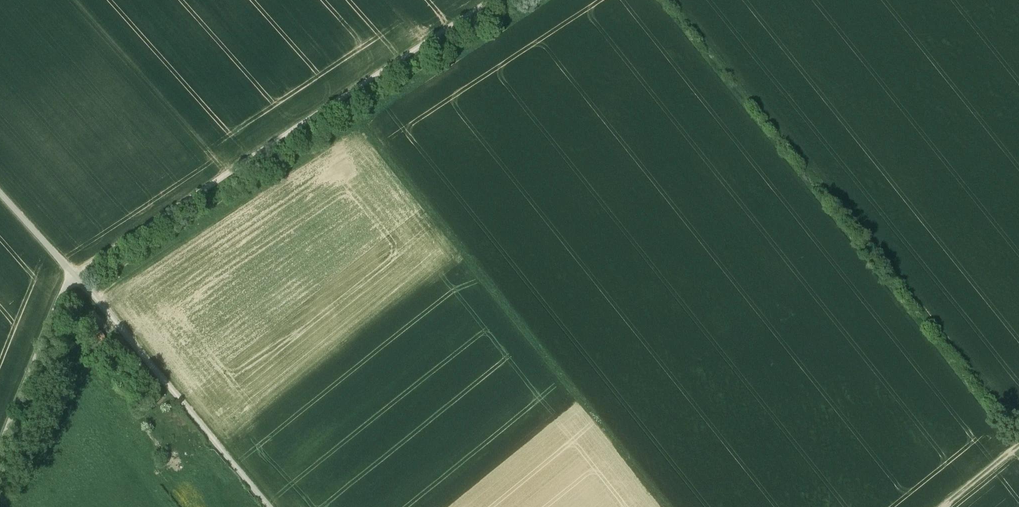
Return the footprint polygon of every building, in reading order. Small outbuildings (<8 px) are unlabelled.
[(95,314),(88,320),(93,325),(99,320),(95,314)] [(94,329),(92,338),(95,342),(104,342),(104,336),(100,331),(94,329)]
